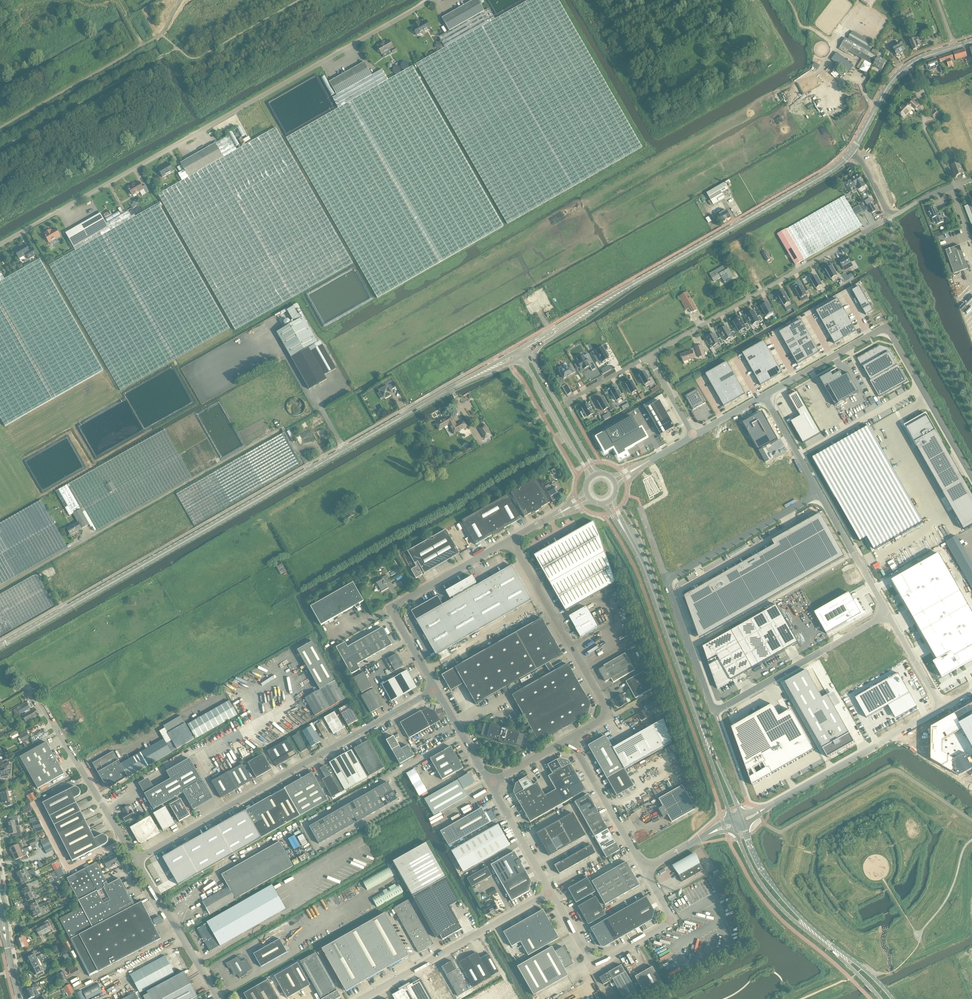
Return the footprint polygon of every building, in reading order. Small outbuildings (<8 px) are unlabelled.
[(484,11),(478,0),(474,0),(442,18),(449,31),(439,37),(445,48),(416,64),(507,224),(642,147),(558,0),(529,0),(495,19),(489,9),(484,11)] [(912,12),(906,15),(908,21),(914,19),(912,12)] [(426,21),(420,24),(419,22),(413,25),(415,27),(413,29),(412,30),(412,31),(413,32),(414,33),(415,32),(417,35),(430,27),(426,21)] [(845,38),(839,49),(843,52),(847,54),(848,51),(873,65),(882,70),(887,62),(869,52),(874,44),(853,32),(851,35),(848,40),(845,38)] [(909,41),(913,50),(918,48),(917,47),(920,45),(918,40),(920,40),(919,37),(909,41)] [(395,48),(394,49),(393,48),(393,47),(389,40),(382,44),(381,43),(377,45),(378,46),(377,47),(378,49),(377,50),(378,52),(379,52),(380,52),(381,54),(390,49),(391,50),(393,53),(397,51),(395,48)] [(902,44),(893,49),(896,55),(905,50),(902,44)] [(965,49),(953,52),(955,60),(967,57),(965,49)] [(830,62),(832,64),(834,62),(848,73),(853,66),(840,55),(837,53),(830,62)] [(953,66),(951,61),(954,60),(951,53),(939,58),(940,62),(946,60),(949,67),(953,66)] [(929,64),(926,65),(928,70),(929,71),(937,68),(936,66),(938,66),(937,63),(936,58),(928,61),(929,64)] [(382,69),(372,75),(364,62),(329,82),(337,95),(332,98),(338,108),(286,138),(377,298),(504,226),(413,66),(388,80),(382,69)] [(870,67),(863,64),(860,70),(866,73),(870,67)] [(917,111),(920,109),(917,107),(918,106),(912,101),(908,106),(905,104),(898,112),(904,118),(913,108),(915,109),(917,111)] [(934,118),(939,113),(936,110),(931,115),(934,118)] [(158,195),(235,330),(353,264),(276,128),(237,150),(229,136),(216,143),(181,163),(185,170),(178,174),(182,181),(158,195)] [(960,162),(958,158),(953,160),(955,164),(952,165),(956,175),(962,173),(958,162),(960,162)] [(169,163),(158,169),(163,177),(174,171),(169,163)] [(855,177),(852,179),(854,183),(855,183),(856,186),(857,186),(859,190),(865,186),(858,175),(857,176),(857,175),(855,176),(855,177)] [(852,179),(846,182),(850,189),(852,192),(853,191),(851,189),(856,186),(855,183),(854,183),(852,179)] [(146,185),(142,187),(139,182),(133,186),(132,184),(128,187),(129,188),(128,188),(130,192),(129,193),(130,195),(131,195),(132,195),(132,196),(143,189),(146,194),(149,192),(146,185)] [(846,182),(842,185),(846,192),(847,194),(847,195),(852,192),(850,189),(846,182)] [(725,183),(707,193),(714,205),(725,198),(723,195),(722,193),(728,189),(726,186),(725,183)] [(862,226),(844,196),(778,234),(795,265),(862,226)] [(128,211),(106,224),(100,213),(65,233),(75,251),(49,265),(121,391),(230,329),(158,203),(132,218),(128,211)] [(868,206),(872,213),(876,211),(872,204),(868,206)] [(859,205),(854,208),(857,213),(859,212),(860,214),(863,212),(862,210),(859,205)] [(932,216),(933,220),(934,223),(936,222),(937,224),(944,222),(940,213),(937,214),(934,207),(928,209),(930,213),(928,214),(930,217),(931,216),(931,217),(932,216)] [(719,215),(717,216),(718,219),(721,217),(723,222),(731,218),(727,210),(719,215)] [(46,237),(45,238),(47,241),(48,240),(49,242),(60,236),(56,229),(52,231),(51,230),(49,231),(45,233),(46,234),(45,235),(46,237)] [(25,244),(14,250),(19,259),(26,255),(29,259),(37,255),(33,247),(29,250),(25,244)] [(960,246),(946,251),(954,274),(968,269),(960,246)] [(767,261),(771,259),(766,251),(763,253),(767,261)] [(848,257),(840,262),(843,267),(844,266),(846,270),(850,268),(849,267),(852,265),(848,257)] [(5,426),(103,371),(40,259),(5,279),(1,272),(0,273),(0,417),(5,426)] [(832,266),(826,270),(833,281),(838,278),(839,279),(842,277),(838,271),(836,272),(832,266)] [(730,269),(729,270),(728,271),(727,270),(726,267),(724,268),(711,276),(709,277),(712,282),(716,289),(722,285),(725,283),(734,278),(735,277),(732,271),(730,269)] [(817,276),(811,279),(817,291),(823,287),(823,288),(826,286),(823,281),(821,282),(817,276)] [(802,286),(796,289),(801,298),(800,299),(802,302),(809,298),(808,298),(811,296),(808,290),(805,292),(802,286)] [(860,286),(852,291),(866,315),(873,311),(860,286)] [(689,287),(677,293),(688,312),(700,306),(689,287)] [(785,293),(779,296),(785,308),(791,304),(792,306),(795,304),(791,298),(789,299),(785,293)] [(835,344),(856,332),(838,299),(816,311),(835,344)] [(768,303),(761,307),(767,316),(773,313),(775,315),(777,314),(774,308),(771,310),(768,303)] [(300,309),(298,304),(294,306),(287,310),(294,323),(277,332),(309,389),(327,380),(324,375),(336,369),(322,345),(320,342),(318,343),(303,318),(301,319),(296,311),(300,309)] [(754,311),(746,315),(752,325),(759,321),(760,323),(763,321),(760,316),(757,317),(754,311)] [(740,318),(734,322),(739,332),(746,328),(747,331),(751,329),(747,323),(744,325),(740,318)] [(801,320),(779,332),(798,365),(820,353),(801,320)] [(727,326),(719,330),(725,341),(732,337),(733,339),(737,337),(734,331),(731,333),(727,326)] [(714,333),(708,337),(713,346),(719,343),(721,345),(723,343),(720,338),(718,340),(714,333)] [(764,341),(742,353),(761,386),(783,374),(764,341)] [(702,345),(696,347),(699,357),(705,355),(702,345)] [(879,346),(857,358),(863,368),(863,367),(871,380),(870,381),(879,397),(904,383),(908,381),(898,365),(896,366),(893,360),(895,359),(889,349),(879,346)] [(598,354),(594,356),(598,362),(601,360),(602,362),(608,359),(606,355),(608,354),(606,351),(604,352),(602,348),(596,351),(598,354)] [(693,350),(681,355),(683,362),(696,358),(693,350)] [(578,363),(575,364),(577,369),(580,368),(582,370),(589,366),(592,371),(596,369),(588,354),(584,356),(583,355),(577,359),(578,362),(577,362),(578,363)] [(727,362),(705,374),(724,407),(746,394),(727,362)] [(560,371),(559,372),(563,379),(564,379),(567,377),(570,375),(573,373),(575,372),(572,366),(570,367),(569,366),(566,368),(563,370),(560,371)] [(835,371),(820,379),(835,406),(859,393),(848,373),(842,376),(838,369),(835,371)] [(645,372),(639,376),(646,387),(651,384),(654,382),(651,377),(649,378),(645,372)] [(380,391),(379,392),(383,398),(384,398),(385,398),(385,399),(391,396),(390,395),(391,394),(390,391),(396,388),(391,380),(388,381),(382,385),(384,388),(380,391)] [(632,381),(626,384),(631,394),(637,390),(638,393),(641,391),(638,386),(635,387),(632,381)] [(567,384),(562,387),(567,396),(572,393),(567,384)] [(617,388),(611,392),(616,401),(622,398),(623,400),(626,398),(623,393),(621,394),(617,388)] [(698,389),(685,396),(693,410),(698,407),(705,403),(698,389)] [(796,393),(789,397),(801,416),(791,422),(803,443),(805,442),(820,434),(797,392),(796,393)] [(604,398),(597,402),(603,411),(609,408),(611,411),(614,409),(610,403),(607,404),(604,398)] [(659,401),(645,409),(660,435),(674,428),(659,401)] [(588,405),(579,410),(582,414),(584,412),(587,418),(593,414),(595,417),(598,415),(594,409),(592,411),(588,405)] [(762,412),(743,423),(759,451),(778,440),(762,412)] [(905,426),(906,428),(917,447),(945,497),(952,509),(964,530),(971,526),(971,495),(961,476),(949,455),(927,416),(926,414),(922,416),(905,426)] [(454,433),(466,426),(464,421),(456,425),(451,416),(436,424),(439,430),(448,424),(454,433)] [(602,433),(595,437),(598,442),(600,445),(605,453),(610,450),(613,448),(618,456),(619,457),(627,453),(626,451),(625,450),(637,443),(637,444),(642,441),(647,438),(648,437),(642,427),(638,428),(631,416),(631,417),(626,420),(602,433)] [(484,425),(479,428),(485,438),(490,435),(484,425)] [(859,432),(813,458),(860,542),(867,538),(874,550),(911,529),(901,512),(913,505),(876,439),(869,426),(862,430),(859,432)] [(71,515),(73,514),(80,509),(84,515),(89,525),(93,531),(97,531),(125,515),(191,477),(164,430),(55,491),(69,515),(69,516),(71,515)] [(284,433),(176,494),(194,525),(302,464),(284,433)] [(651,476),(643,480),(650,500),(654,498),(653,496),(659,492),(651,476)] [(524,517),(530,514),(532,513),(532,514),(542,509),(541,508),(550,503),(536,479),(511,493),(524,517)] [(557,491),(562,488),(558,481),(555,482),(555,481),(553,481),(552,482),(552,483),(552,484),(550,485),(549,485),(545,487),(553,501),(558,498),(556,494),(558,493),(557,491)] [(504,529),(512,524),(521,519),(507,495),(462,521),(476,545),(492,535),(493,536),(505,530),(504,529)] [(68,548),(41,500),(0,523),(0,587),(68,548)] [(73,515),(77,522),(81,529),(89,525),(84,515),(80,509),(73,514),(73,515)] [(351,509),(345,512),(348,518),(354,515),(351,509)] [(687,595),(685,596),(698,634),(700,639),(705,636),(845,557),(820,514),(772,541),(775,545),(773,546),(733,569),(730,571),(716,579),(687,595)] [(81,529),(77,522),(66,529),(70,535),(81,529)] [(534,555),(565,612),(615,583),(593,522),(534,555)] [(451,558),(454,557),(459,554),(459,553),(446,530),(407,552),(415,564),(418,562),(423,572),(424,574),(425,573),(433,569),(451,558)] [(901,575),(892,581),(893,582),(897,590),(898,591),(898,592),(899,591),(900,593),(899,594),(900,594),(900,595),(903,600),(908,608),(908,609),(913,618),(916,617),(961,592),(939,554),(903,574),(903,575),(902,575),(901,575)] [(281,561),(275,564),(278,570),(279,570),(281,575),(287,572),(284,567),(281,561)] [(421,573),(423,572),(418,562),(415,564),(416,567),(411,570),(416,579),(418,577),(419,578),(420,577),(420,576),(422,575),(421,573)] [(419,607),(411,611),(418,624),(424,634),(430,645),(434,651),(436,655),(531,600),(512,566),(510,566),(487,579),(482,582),(482,583),(478,585),(477,585),(472,577),(446,592),(450,598),(451,598),(452,600),(451,600),(450,601),(447,603),(442,605),(437,596),(419,607)] [(2,635),(54,605),(37,575),(34,575),(5,592),(0,595),(0,632),(2,635)] [(386,583),(390,581),(387,575),(379,580),(379,582),(376,583),(376,584),(377,583),(378,585),(378,590),(380,590),(382,592),(381,592),(388,588),(386,585),(386,584),(387,584),(386,583)] [(321,625),(355,606),(356,609),(361,607),(359,604),(364,601),(353,583),(310,607),(321,625)] [(70,595),(66,588),(57,593),(61,600),(70,595)] [(916,617),(913,618),(916,623),(916,624),(917,625),(921,633),(969,606),(961,592),(916,617)] [(849,593),(815,613),(827,634),(847,622),(862,614),(863,614),(863,613),(863,612),(857,600),(854,601),(849,593)] [(703,647),(705,651),(706,656),(706,657),(707,658),(707,660),(708,662),(709,662),(712,671),(711,671),(718,689),(721,687),(724,685),(727,684),(728,683),(728,682),(730,681),(731,681),(732,681),(733,680),(745,673),(752,669),(764,663),(766,661),(768,660),(771,658),(773,657),(776,656),(778,654),(780,653),(783,652),(785,650),(793,646),(796,644),(799,643),(794,636),(794,635),(786,621),(777,605),(703,647)] [(921,633),(925,640),(926,641),(927,642),(932,651),(933,652),(937,660),(933,662),(942,678),(944,676),(945,675),(947,674),(949,673),(954,670),(954,671),(956,669),(959,668),(961,666),(966,663),(968,662),(971,661),(971,660),(971,611),(969,606),(921,633)] [(575,628),(580,637),(585,634),(598,627),(586,607),(569,616),(575,628)] [(549,663),(563,655),(542,618),(442,675),(451,691),(464,683),(476,705),(545,665),(549,663)] [(382,627),(374,632),(378,641),(387,636),(382,627)] [(374,632),(365,637),(370,646),(378,641),(374,632)] [(383,650),(392,645),(387,636),(378,641),(383,650)] [(365,637),(356,642),(361,651),(370,646),(365,637)] [(383,650),(378,641),(370,646),(375,655),(383,650)] [(313,642),(297,650),(319,690),(335,681),(327,667),(320,654),(313,642)] [(343,661),(353,656),(361,651),(356,642),(348,647),(345,642),(336,648),(343,661)] [(366,660),(375,655),(370,646),(361,651),(366,660)] [(357,665),(366,660),(361,651),(353,656),(357,665)] [(385,661),(392,673),(404,666),(397,654),(385,661)] [(604,666),(604,667),(598,670),(605,682),(611,679),(613,683),(634,671),(625,654),(604,666)] [(360,669),(357,665),(353,656),(343,661),(351,674),(360,669)] [(545,665),(551,674),(555,671),(549,663),(545,665)] [(539,742),(588,715),(590,704),(568,664),(555,671),(551,674),(512,696),(539,742)] [(635,699),(652,689),(646,670),(626,682),(635,699)] [(807,670),(785,683),(828,758),(855,742),(828,695),(823,698),(807,670)] [(407,671),(382,685),(391,701),(416,687),(407,671)] [(372,687),(364,672),(353,678),(363,695),(361,696),(371,713),(383,706),(373,689),(372,687)] [(888,706),(892,712),(896,718),(904,714),(905,714),(917,707),(898,673),(855,698),(867,718),(888,706)] [(520,680),(522,683),(532,677),(531,674),(520,680)] [(319,690),(305,698),(315,716),(346,699),(336,681),(335,681),(319,690)] [(615,698),(620,707),(627,703),(622,694),(615,698)] [(653,698),(642,704),(645,710),(644,710),(638,713),(642,720),(648,717),(645,713),(657,706),(653,698)] [(104,783),(105,784),(106,784),(107,785),(108,785),(109,785),(109,784),(111,787),(127,778),(128,777),(171,752),(177,749),(194,739),(190,731),(191,731),(196,739),(237,715),(229,701),(188,725),(190,728),(188,729),(181,716),(163,726),(172,740),(166,744),(164,739),(121,764),(113,751),(92,763),(104,783)] [(27,703),(17,708),(20,714),(30,708),(27,703)] [(348,726),(358,720),(348,704),(339,709),(348,726)] [(931,728),(931,760),(942,766),(959,776),(971,769),(971,704),(931,728)] [(751,717),(732,728),(753,785),(761,781),(761,780),(766,777),(766,778),(814,751),(791,710),(791,711),(790,711),(785,714),(780,717),(773,705),(762,711),(751,717)] [(435,711),(426,708),(400,723),(409,738),(440,721),(435,711)] [(33,710),(23,716),(26,722),(36,716),(33,710)] [(344,728),(334,711),(324,717),(333,734),(344,728)] [(624,769),(671,743),(663,720),(612,748),(605,736),(588,746),(607,779),(624,769)] [(321,722),(316,725),(324,739),(329,737),(327,734),(328,734),(321,722)] [(504,743),(504,742),(522,747),(525,735),(484,724),(481,736),(499,741),(499,742),(503,743),(504,743)] [(303,731),(311,747),(320,742),(311,726),(303,731)] [(23,741),(29,737),(26,731),(19,735),(23,741)] [(307,749),(299,734),(293,737),(301,752),(307,749)] [(414,756),(408,745),(401,749),(399,746),(394,736),(386,740),(392,750),(400,764),(414,756)] [(276,767),(297,755),(288,739),(267,751),(276,767)] [(333,761),(329,763),(330,764),(333,769),(336,774),(345,790),(384,768),(374,750),(369,741),(365,743),(362,744),(358,747),(354,749),(355,750),(352,751),(352,750),(348,752),(344,754),(337,759),(333,761)] [(64,774),(57,761),(58,761),(56,755),(54,755),(47,742),(20,757),(38,789),(64,774)] [(451,747),(445,750),(445,751),(430,759),(442,780),(457,771),(457,772),(463,768),(460,763),(461,762),(460,760),(459,760),(451,747)] [(272,769),(267,761),(263,754),(255,758),(264,774),(272,769)] [(256,778),(260,776),(264,774),(255,758),(248,763),(256,778)] [(552,774),(561,769),(571,764),(570,764),(568,761),(560,758),(557,760),(547,765),(552,774)] [(190,759),(167,772),(171,779),(194,766),(190,759)] [(243,764),(235,768),(227,772),(225,774),(235,790),(252,780),(243,764)] [(325,766),(320,769),(325,778),(331,775),(332,777),(336,774),(333,769),(330,764),(325,766)] [(570,764),(571,764),(561,769),(566,778),(576,773),(570,764)] [(154,789),(144,794),(154,810),(184,793),(190,805),(193,810),(194,810),(196,808),(197,808),(196,806),(212,797),(205,786),(206,785),(204,782),(203,782),(194,766),(171,779),(154,789)] [(548,776),(553,785),(562,780),(566,778),(561,769),(552,774),(548,776)] [(624,769),(607,779),(616,796),(634,786),(624,769)] [(0,772),(0,778),(8,778),(8,777),(9,776),(8,770),(6,771),(0,772)] [(312,773),(285,788),(285,789),(282,790),(289,802),(298,817),(328,800),(312,773)] [(466,775),(458,780),(463,789),(475,782),(472,777),(470,773),(466,775)] [(581,781),(576,773),(566,778),(562,780),(567,789),(581,781)] [(221,798),(233,791),(235,790),(225,774),(223,775),(212,781),(221,798)] [(325,778),(322,780),(332,798),(345,790),(336,774),(332,777),(331,775),(325,778)] [(533,785),(528,776),(519,781),(524,790),(533,785)] [(144,794),(154,789),(148,779),(139,784),(144,794)] [(457,780),(424,799),(434,816),(468,796),(464,790),(463,789),(458,780),(457,780)] [(572,798),(567,789),(562,780),(553,785),(556,790),(563,803),(572,798)] [(515,795),(524,790),(519,781),(518,781),(519,782),(515,784),(513,792),(515,795)] [(586,791),(581,781),(567,789),(572,798),(586,791)] [(388,782),(379,787),(384,796),(393,791),(388,782)] [(533,785),(524,790),(529,799),(533,797),(542,792),(537,783),(533,785)] [(663,807),(658,809),(661,813),(688,797),(682,786),(658,799),(663,807)] [(74,787),(43,802),(72,861),(105,844),(107,843),(108,841),(108,840),(107,838),(106,836),(105,835),(103,835),(101,835),(97,837),(98,838),(95,839),(76,802),(74,797),(77,796),(77,797),(78,796),(79,796),(80,795),(81,794),(81,792),(81,791),(80,790),(80,789),(79,788),(78,787),(77,787),(75,787),(74,787)] [(379,787),(370,792),(375,801),(379,798),(384,796),(379,787)] [(3,792),(1,793),(3,803),(6,803),(7,806),(12,805),(12,801),(10,802),(8,792),(10,791),(9,788),(2,790),(3,792)] [(271,797),(278,808),(289,802),(282,790),(271,797)] [(515,795),(515,796),(520,804),(529,799),(524,790),(515,795)] [(556,790),(545,796),(544,796),(552,810),(563,803),(556,790)] [(389,804),(398,799),(393,791),(384,796),(389,804)] [(370,792),(361,797),(366,806),(371,803),(375,801),(370,792)] [(552,810),(544,796),(545,796),(542,792),(533,797),(538,806),(543,815),(552,810)] [(27,796),(30,802),(37,799),(33,793),(27,796)] [(582,807),(585,805),(592,801),(588,794),(584,796),(574,802),(579,809),(582,807)] [(384,807),(389,804),(384,796),(379,798),(384,807)] [(271,797),(264,801),(264,800),(247,809),(248,810),(263,837),(279,828),(298,817),(289,802),(278,808),(271,797)] [(361,797),(353,802),(358,811),(362,808),(366,806),(361,797)] [(520,804),(525,813),(538,806),(533,797),(529,799),(520,804)] [(672,822),(695,809),(688,797),(661,813),(663,817),(667,815),(672,822)] [(371,803),(376,812),(384,807),(379,798),(375,801),(371,803)] [(181,799),(170,805),(179,822),(190,816),(181,799)] [(589,812),(596,808),(592,801),(585,805),(589,812)] [(353,802),(344,807),(349,815),(353,813),(358,811),(353,802)] [(376,812),(371,803),(366,806),(371,814),(376,812)] [(23,807),(22,808),(25,813),(26,813),(32,810),(29,804),(23,807)] [(582,807),(579,809),(586,823),(600,815),(596,808),(589,812),(585,805),(582,807)] [(362,808),(367,817),(371,814),(366,806),(362,808)] [(525,813),(530,822),(543,815),(538,806),(525,813)] [(125,814),(122,815),(126,822),(135,817),(131,810),(130,811),(128,807),(122,810),(125,814)] [(163,831),(175,824),(166,807),(154,814),(163,831)] [(344,807),(335,812),(340,820),(345,818),(349,815),(344,807)] [(358,811),(363,819),(367,817),(362,808),(358,811)] [(496,819),(491,810),(484,813),(481,808),(440,832),(448,846),(496,819)] [(175,850),(163,857),(170,870),(171,872),(174,877),(178,884),(178,885),(263,837),(248,810),(246,811),(245,810),(237,815),(236,816),(234,817),(233,817),(233,818),(232,818),(228,820),(227,821),(223,823),(222,824),(218,826),(217,826),(217,827),(213,829),(212,829),(210,831),(190,842),(188,843),(187,843),(187,844),(183,846),(182,846),(182,847),(178,848),(178,849),(177,849),(176,850),(175,850)] [(363,819),(358,811),(353,813),(358,822),(363,819)] [(331,814),(336,823),(340,820),(335,812),(331,814)] [(349,815),(354,824),(358,822),(353,813),(349,815)] [(544,829),(536,833),(541,841),(545,848),(549,856),(557,851),(564,847),(571,843),(578,839),(585,835),(579,824),(572,813),(565,817),(558,821),(551,825),(544,829)] [(336,823),(331,814),(327,817),(332,825),(336,823)] [(354,824),(349,815),(345,818),(350,827),(354,824)] [(595,827),(604,822),(600,815),(586,823),(590,830),(595,827)] [(10,822),(8,822),(9,828),(19,826),(17,816),(9,818),(10,822)] [(160,833),(150,816),(139,823),(148,840),(160,833)] [(322,819),(327,828),(332,825),(327,817),(322,819)] [(345,829),(350,827),(345,818),(340,820),(345,829)] [(318,822),(323,830),(327,828),(322,819),(318,822)] [(340,820),(336,823),(332,825),(336,834),(345,829),(340,820)] [(314,824),(319,833),(323,830),(318,822),(314,824)] [(599,834),(608,829),(604,822),(595,827),(599,834)] [(139,843),(141,843),(148,840),(139,823),(130,828),(139,843)] [(309,827),(314,835),(319,833),(314,824),(309,827)] [(463,872),(510,845),(498,824),(451,851),(463,872)] [(336,834),(332,825),(327,828),(332,837),(336,834)] [(14,837),(22,836),(19,826),(9,828),(11,834),(13,834),(14,837)] [(595,827),(590,830),(598,844),(612,836),(608,829),(599,834),(595,827)] [(332,837),(327,828),(323,830),(328,839),(332,837)] [(328,839),(323,830),(319,833),(323,841),(328,839)] [(319,844),(323,841),(319,833),(314,835),(319,844)] [(303,835),(298,838),(302,846),(308,843),(303,835)] [(602,851),(616,843),(612,836),(598,844),(602,851)] [(48,839),(41,843),(47,854),(54,850),(48,839)] [(202,902),(210,915),(236,900),(236,899),(293,866),(279,842),(222,875),(228,887),(202,902)] [(16,845),(10,848),(13,854),(21,851),(21,850),(24,849),(21,843),(16,845)] [(446,878),(427,843),(393,862),(435,938),(440,936),(442,940),(462,929),(449,906),(460,901),(457,896),(446,878)] [(616,852),(620,850),(616,843),(602,851),(606,858),(616,852)] [(596,853),(591,845),(586,847),(591,856),(596,853)] [(21,851),(13,854),(15,860),(24,857),(27,855),(25,851),(27,850),(27,851),(30,850),(28,847),(24,849),(21,850),(21,851)] [(591,856),(586,847),(582,850),(587,859),(591,856)] [(587,859),(582,850),(577,852),(582,861),(587,859)] [(514,852),(491,865),(502,885),(526,871),(514,852)] [(582,861),(577,852),(573,855),(578,864),(582,861)] [(695,853),(672,866),(673,868),(678,873),(677,874),(682,882),(704,870),(696,855),(695,853)] [(119,863),(114,854),(103,860),(108,869),(119,863)] [(578,864),(573,855),(569,857),(574,866),(578,864)] [(574,866),(569,857),(564,860),(569,868),(574,866)] [(569,868),(564,860),(560,862),(565,871),(569,868)] [(56,862),(52,865),(55,871),(59,869),(60,869),(60,868),(57,862),(56,862)] [(554,865),(559,874),(565,871),(560,862),(554,865)] [(626,862),(614,868),(618,875),(630,868),(626,862)] [(101,871),(97,863),(67,878),(82,907),(59,919),(70,939),(135,905),(131,898),(130,899),(127,893),(128,892),(123,883),(122,883),(120,879),(108,885),(103,875),(101,871)] [(394,876),(389,867),(362,881),(368,891),(394,876)] [(487,867),(467,878),(472,887),(492,876),(487,867)] [(23,870),(17,873),(20,879),(35,872),(33,870),(28,872),(26,868),(23,869),(23,870)] [(60,868),(55,871),(59,878),(64,875),(61,868),(60,868)] [(614,868),(607,873),(614,885),(621,880),(618,875),(614,868)] [(621,880),(633,874),(630,868),(618,875),(621,880)] [(529,891),(531,882),(526,871),(502,885),(511,901),(529,891)] [(35,872),(20,879),(22,885),(23,886),(23,887),(30,884),(29,881),(32,880),(31,877),(36,875),(35,873),(35,872)] [(607,873),(599,877),(606,889),(614,885),(607,873)] [(624,886),(636,879),(633,874),(621,880),(624,886)] [(576,903),(595,892),(585,875),(579,878),(581,881),(568,889),(576,903)] [(597,879),(591,882),(598,893),(606,889),(599,877),(597,879)] [(628,892),(640,885),(636,879),(624,886),(628,892)] [(22,891),(22,892),(23,893),(24,893),(25,896),(32,893),(34,892),(31,886),(33,886),(34,885),(34,886),(39,884),(38,880),(30,884),(23,887),(24,889),(22,890),(22,891)] [(628,892),(624,886),(621,880),(614,885),(620,896),(628,892)] [(377,907),(404,892),(398,882),(372,898),(377,907)] [(220,945),(221,946),(286,908),(272,885),(207,922),(207,923),(197,929),(210,951),(220,945)] [(613,901),(620,896),(614,885),(606,889),(613,901)] [(605,905),(613,901),(606,889),(598,893),(605,905)] [(32,893),(25,896),(27,901),(34,898),(37,897),(35,891),(34,892),(32,893)] [(580,911),(577,913),(579,918),(601,906),(595,897),(578,907),(580,911)] [(651,905),(646,897),(624,909),(628,917),(636,913),(651,905)] [(433,944),(408,900),(393,908),(419,953),(423,951),(431,947),(431,946),(433,944)] [(46,905),(49,904),(48,901),(38,906),(37,903),(29,906),(32,912),(46,905)] [(493,901),(483,907),(487,915),(498,909),(493,901)] [(89,976),(161,939),(142,902),(135,905),(70,939),(89,976)] [(44,909),(47,908),(46,905),(32,912),(35,917),(38,916),(39,917),(46,914),(44,909)] [(652,920),(654,911),(651,905),(636,913),(642,925),(652,920)] [(588,925),(606,915),(601,906),(579,918),(582,922),(586,920),(588,925)] [(628,917),(624,909),(616,913),(628,934),(635,929),(628,917)] [(559,938),(543,910),(523,921),(539,950),(559,938)] [(403,959),(409,955),(385,913),(364,925),(388,967),(403,959)] [(628,934),(616,913),(609,918),(620,938),(628,934)] [(628,917),(635,929),(642,925),(636,913),(628,917)] [(620,938),(609,918),(602,922),(606,930),(613,942),(620,938)] [(520,942),(528,956),(539,950),(523,921),(503,932),(511,947),(520,942)] [(589,934),(591,938),(606,930),(602,922),(590,928),(592,932),(589,934)] [(47,923),(36,930),(40,937),(51,931),(47,923)] [(388,967),(364,925),(343,937),(367,979),(388,967)] [(604,947),(613,942),(606,930),(591,938),(595,945),(604,947)] [(20,948),(25,947),(25,948),(29,947),(25,934),(21,935),(21,937),(17,939),(20,948)] [(346,991),(360,983),(367,979),(343,937),(322,949),(346,991)] [(261,967),(287,952),(280,939),(254,954),(261,967)] [(563,947),(555,952),(552,947),(517,967),(533,995),(568,976),(564,969),(573,964),(563,947)] [(30,957),(28,958),(31,964),(47,956),(45,953),(43,954),(42,954),(36,957),(35,954),(34,952),(28,954),(29,955),(30,957)] [(316,953),(300,961),(321,998),(338,998),(341,997),(316,953)] [(477,953),(459,963),(474,987),(500,972),(489,954),(480,959),(479,957),(477,953)] [(47,956),(31,964),(33,969),(41,965),(43,964),(44,964),(42,961),(48,959),(48,958),(47,956)] [(175,974),(165,956),(130,974),(140,993),(175,974)] [(244,974),(252,970),(246,959),(242,962),(239,956),(226,963),(229,969),(230,968),(233,974),(236,972),(240,978),(244,976),(244,974)] [(455,990),(458,997),(469,991),(465,984),(457,969),(452,961),(442,967),(446,975),(455,990)] [(298,963),(274,976),(287,998),(291,996),(291,995),(303,988),(310,984),(298,963)] [(41,965),(33,969),(36,975),(37,975),(38,977),(45,974),(43,971),(46,970),(43,964),(41,965)] [(79,970),(77,965),(68,969),(70,975),(79,970)] [(638,995),(626,972),(625,972),(621,965),(622,965),(621,965),(599,978),(600,978),(603,985),(609,981),(610,984),(614,982),(624,998),(631,998),(638,995)] [(439,967),(430,972),(431,973),(434,979),(440,975),(442,974),(439,967)] [(644,993),(662,984),(652,967),(635,977),(644,993)] [(142,994),(145,998),(193,998),(197,997),(192,987),(184,972),(143,993),(142,994)] [(440,975),(434,979),(436,983),(443,980),(445,979),(444,977),(442,974),(440,975)] [(405,985),(413,998),(432,998),(421,979),(412,984),(410,985),(409,983),(405,985)] [(443,980),(436,983),(439,988),(445,984),(448,983),(445,979),(443,980)] [(268,980),(244,994),(247,998),(279,998),(268,980)] [(24,992),(27,998),(29,998),(32,998),(33,998),(35,997),(34,997),(35,996),(39,994),(37,990),(39,989),(39,988),(37,983),(32,985),(33,987),(31,988),(24,992)] [(82,991),(87,998),(90,998),(103,993),(98,983),(82,991)] [(445,984),(439,988),(441,993),(448,989),(450,988),(448,983),(445,984)] [(64,987),(66,990),(68,995),(74,992),(70,984),(64,987)] [(392,995),(392,996),(394,998),(413,998),(405,985),(400,988),(398,989),(399,991),(392,995)] [(448,989),(441,993),(444,997),(451,993),(453,992),(450,988),(448,989)] [(507,989),(503,991),(507,998),(511,996),(507,989)] [(76,993),(79,998),(86,998),(81,990),(76,993)]
